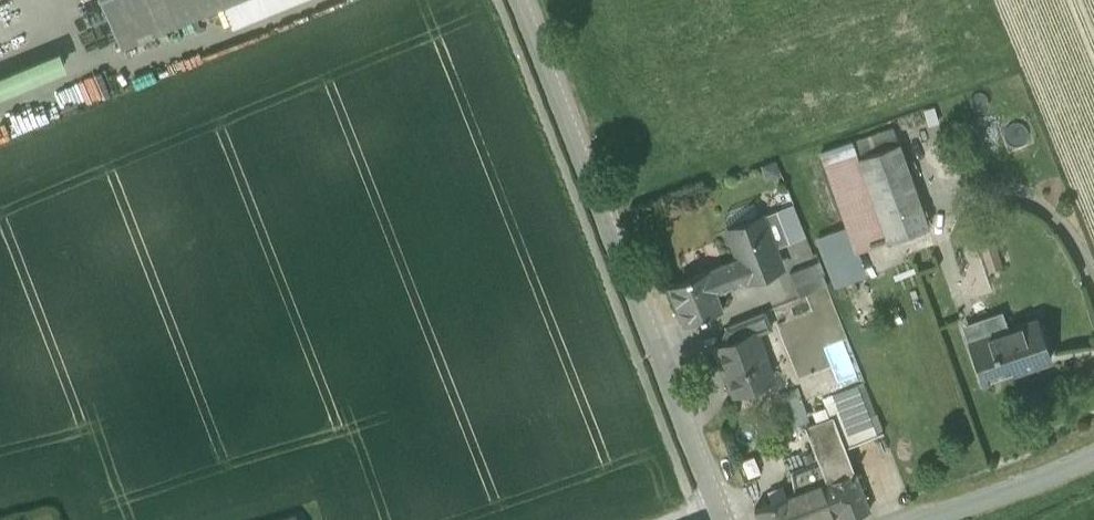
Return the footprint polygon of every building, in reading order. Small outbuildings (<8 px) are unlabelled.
[(120,44),(228,0),(102,0),(120,44)] [(892,127),(852,141),(858,157),(898,143),(892,127)] [(852,141),(820,153),(855,252),(888,241),(858,157),(852,141)] [(898,143),(858,157),(888,241),(928,227),(898,143)] [(978,210),(966,214),(972,230),(984,225),(978,210)] [(789,243),(776,211),(761,216),(774,249),(789,243)] [(761,216),(727,230),(738,258),(746,280),(747,281),(765,274),(770,261),(778,258),(774,249),(761,216)] [(853,278),(835,231),(818,238),(836,285),(853,278)] [(965,275),(1002,263),(995,240),(958,252),(965,275)] [(738,258),(668,286),(683,325),(722,309),(716,292),(746,280),(738,258)] [(812,264),(789,273),(799,297),(827,286),(823,274),(817,276),(812,264)] [(764,311),(727,326),(733,342),(755,332),(756,334),(770,328),(764,311)] [(1037,318),(1008,328),(1004,315),(964,329),(982,381),(1051,357),(1037,318)] [(733,342),(716,348),(734,394),(752,386),(750,380),(769,372),(762,356),(764,355),(756,334),(755,332),(733,342)] [(862,382),(822,398),(829,417),(832,416),(845,448),(883,432),(876,413),(874,414),(862,382)] [(796,390),(779,396),(788,422),(805,416),(796,390)] [(829,417),(805,427),(818,460),(827,481),(854,471),(845,449),(845,448),(832,416),(829,417)] [(754,509),(758,519),(814,519),(838,511),(827,481),(818,460),(791,471),(800,492),(754,509)] [(827,481),(838,511),(841,519),(845,519),(869,510),(854,471),(827,481)]
